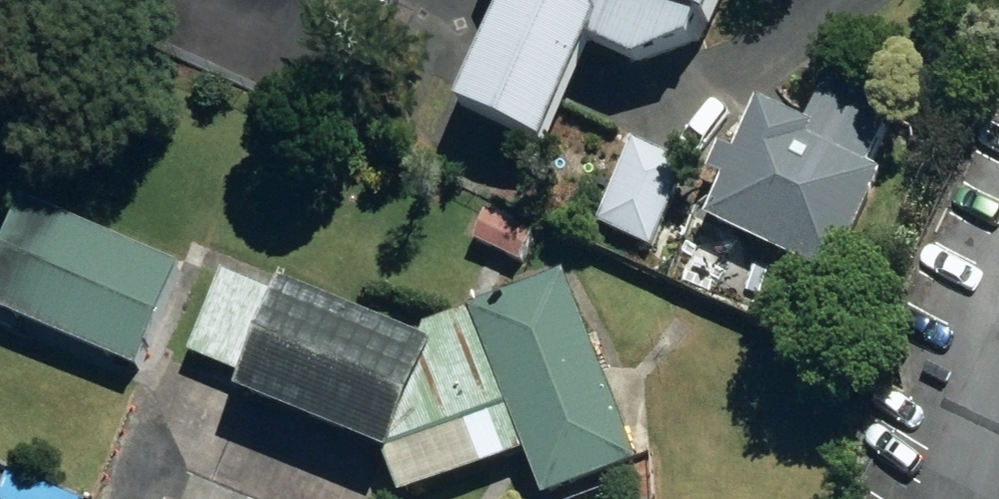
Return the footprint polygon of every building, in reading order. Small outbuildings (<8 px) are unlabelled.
[(540,163),(586,60),(636,83),(687,63),(698,38),(707,43),(726,0),(513,0),(516,1),(460,126),(540,163)] [(707,229),(832,286),(879,185),(865,179),(894,113),(832,85),(806,141),(757,119),(736,166),(720,160),(708,186),(724,193),(707,229)] [(599,226),(652,248),(685,170),(633,147),(599,226)] [(134,332),(175,232),(20,167),(0,217),(0,276),(134,332)] [(474,243),(522,266),(532,244),(485,221),(474,243)] [(219,357),(365,414),(406,310),(261,252),(219,357)] [(540,498),(567,498),(637,472),(596,368),(605,364),(599,350),(591,353),(567,291),(471,327),(540,498)]
